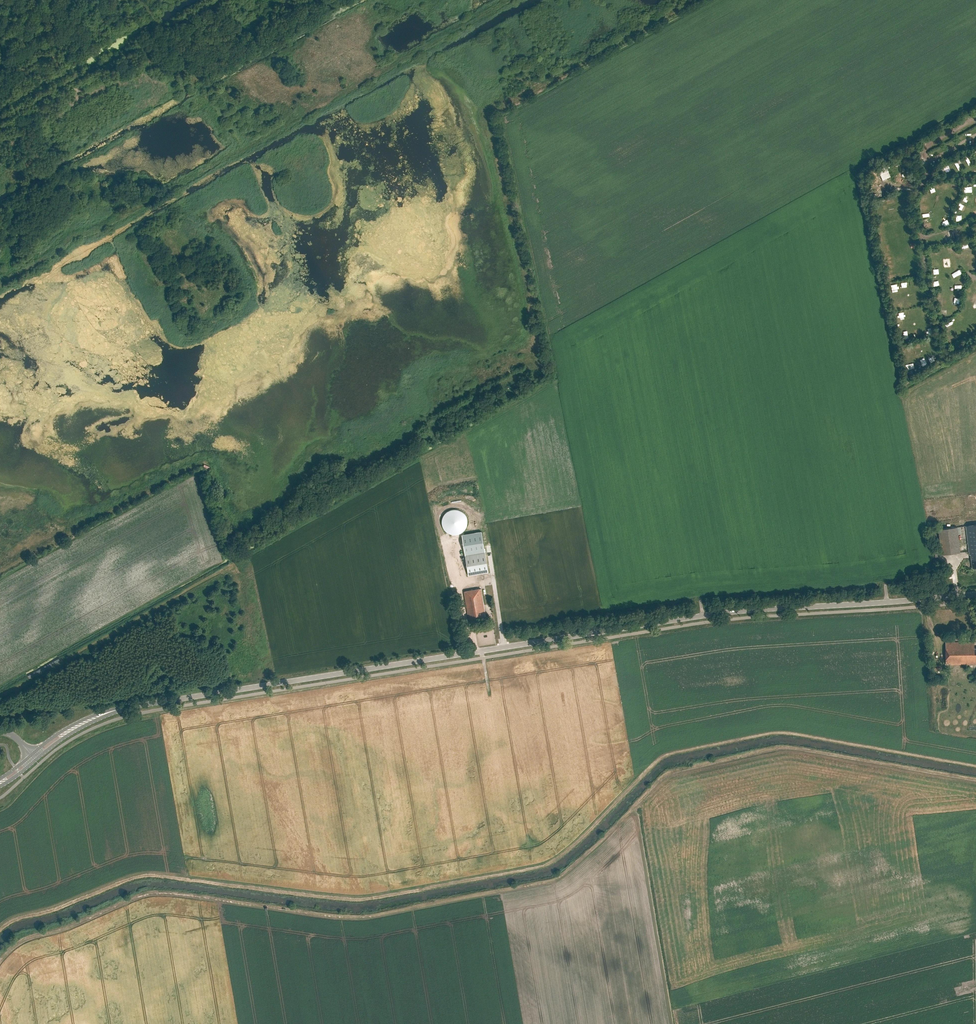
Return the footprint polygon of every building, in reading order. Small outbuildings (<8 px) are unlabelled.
[(966,526),(969,555),(971,555),(972,569),(975,568),(975,525),(966,526)] [(942,555),(960,553),(957,528),(939,530),(942,555)] [(465,555),(469,575),(488,572),(485,552),(465,555)] [(464,591),(469,621),(486,618),(481,588),(464,591)] [(946,642),(946,665),(959,665),(969,665),(970,664),(975,664),(975,648),(975,642),(946,642)]
